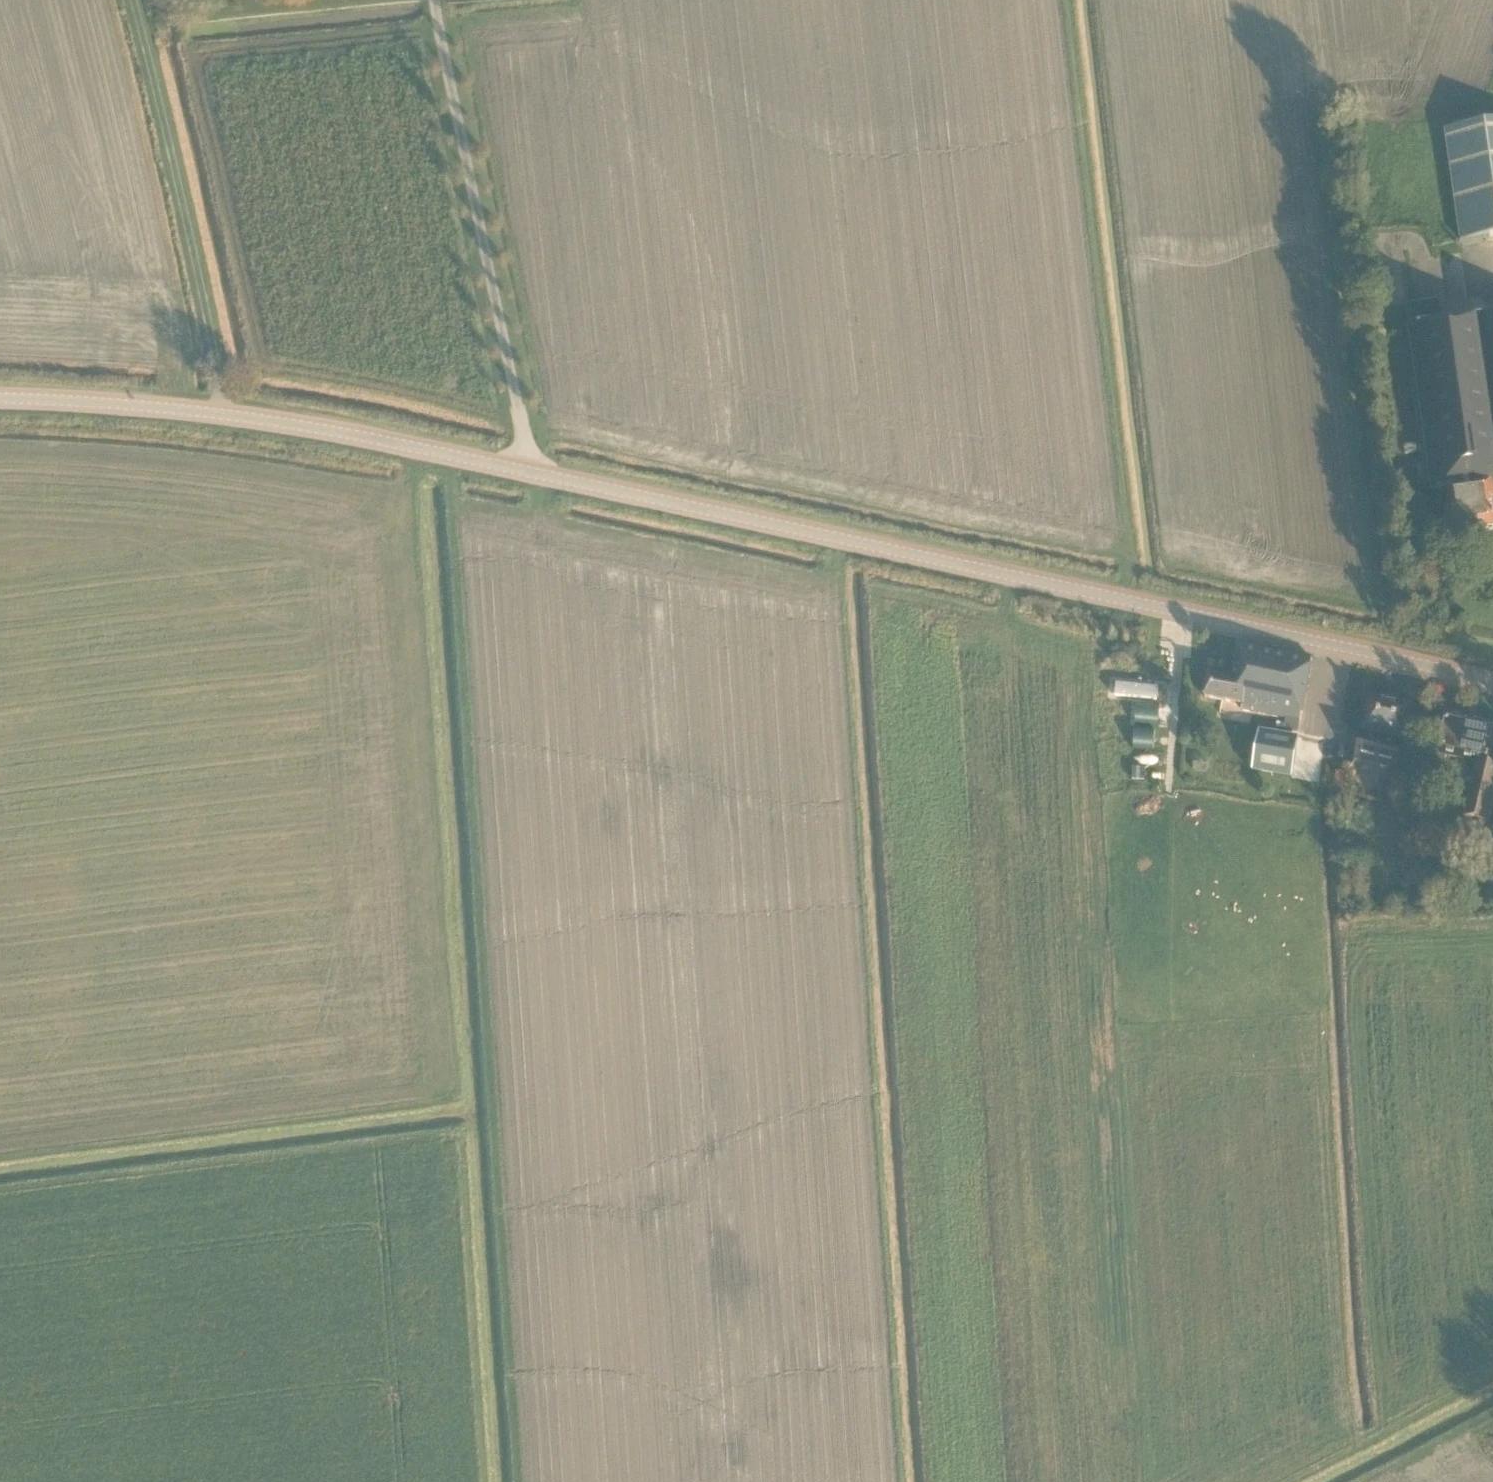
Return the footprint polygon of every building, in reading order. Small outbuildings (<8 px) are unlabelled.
[(1446,131),(1461,242),(1492,237),(1492,125),(1446,131)] [(1407,306),(1432,492),(1447,490),(1450,511),(1446,511),(1450,536),(1492,530),(1492,489),(1492,486),(1492,316),(1442,323),(1440,302),(1407,306)] [(1315,659),(1271,651),(1241,645),(1234,680),(1211,675),(1207,696),(1245,704),(1244,711),(1286,720),(1284,730),(1298,733),(1300,722),(1302,723),(1315,659)] [(1358,762),(1401,770),(1414,705),(1371,697),(1358,762)] [(1460,759),(1470,721),(1443,715),(1432,765),(1447,769),(1450,756),(1460,759)] [(1470,721),(1460,759),(1478,763),(1465,818),(1488,823),(1492,802),(1492,749),(1492,743),(1492,726),(1470,721)] [(1143,775),(1162,775),(1162,730),(1143,730),(1143,775)] [(1260,731),(1253,772),(1293,779),(1300,738),(1260,731)] [(1336,773),(1336,794),(1348,793),(1347,772),(1336,773)]
